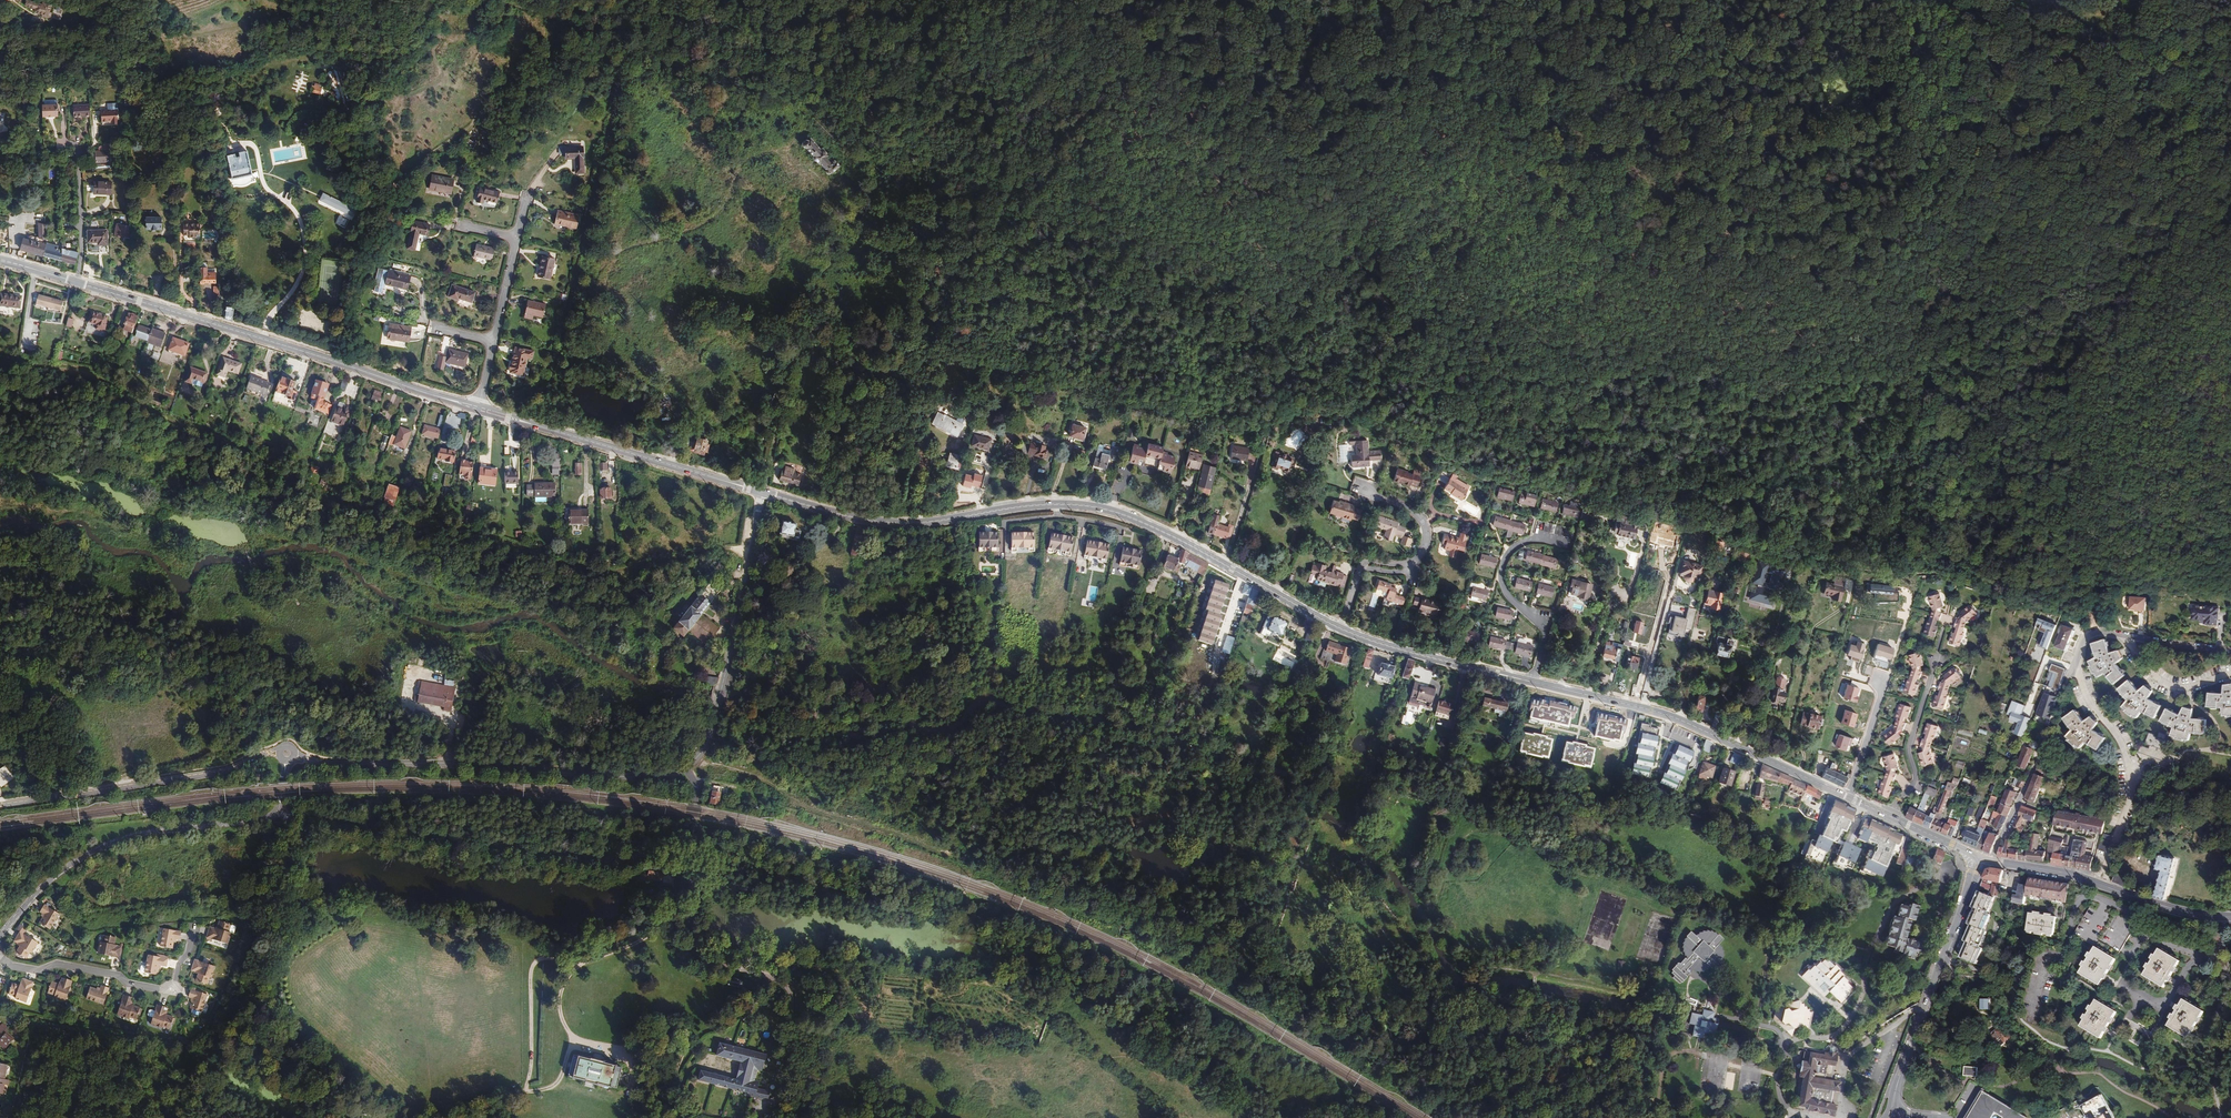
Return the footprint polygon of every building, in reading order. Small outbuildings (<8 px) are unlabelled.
[(30,0),(26,0),(24,5),(35,8),(34,12),(43,14),(42,16),(47,17),(51,15),(52,12),(50,11),(52,4),(41,1),(40,3),(30,0)] [(504,14),(495,10),(493,16),(502,20),(504,14)] [(496,27),(496,26),(496,25),(496,24),(496,23),(495,22),(495,21),(494,21),(494,20),(493,20),(492,19),(491,19),(490,19),(489,19),(488,19),(487,19),(486,19),(485,20),(484,20),(484,21),(483,21),(483,22),(482,23),(482,24),(482,25),(482,26),(482,27),(482,28),(483,29),(483,30),(484,30),(484,31),(485,31),(486,32),(487,32),(488,32),(489,33),(490,32),(491,32),(492,32),(493,31),(494,30),(495,30),(495,29),(495,28),(496,27)] [(312,84),(311,89),(320,92),(322,87),(320,86),(321,84),(315,82),(314,84),(312,84)] [(138,99),(125,99),(125,105),(130,105),(130,108),(138,107),(138,99)] [(58,116),(58,104),(42,104),(42,117),(58,116)] [(90,115),(90,104),(73,105),(74,116),(90,115)] [(118,120),(118,109),(101,109),(102,121),(111,120),(118,120)] [(483,115),(474,130),(479,134),(488,119),(483,115)] [(477,142),(468,137),(465,143),(473,148),(477,142)] [(814,156),(813,157),(819,164),(820,163),(827,169),(826,170),(826,171),(826,172),(827,173),(828,173),(828,174),(829,174),(830,173),(831,173),(832,172),(832,173),(836,169),(837,170),(840,167),(836,163),(836,162),(836,161),(835,161),(835,160),(834,160),(833,159),(832,160),(831,160),(828,157),(828,155),(822,149),(821,149),(811,138),(809,139),(808,139),(807,139),(806,139),(805,139),(804,140),(803,141),(803,142),(803,143),(803,144),(803,145),(803,146),(804,147),(805,147),(806,148),(807,148),(814,156)] [(584,145),(566,145),(566,157),(576,157),(576,171),(584,171),(584,145)] [(111,161),(111,149),(96,150),(96,152),(97,161),(97,162),(111,161)] [(238,156),(231,157),(236,180),(255,176),(254,170),(250,152),(243,153),(244,158),(239,159),(238,156)] [(433,173),(430,188),(451,193),(454,178),(433,173)] [(111,194),(111,181),(95,181),(94,193),(99,193),(107,194),(111,194)] [(500,191),(481,186),(477,200),(483,202),(484,198),(497,202),(500,191)] [(322,197),(321,199),(340,209),(343,203),(324,193),(322,197)] [(346,205),(343,210),(351,214),(353,208),(346,205)] [(558,209),(555,223),(577,228),(580,214),(558,209)] [(162,228),(162,216),(156,216),(150,216),(147,216),(147,228),(162,228)] [(430,223),(413,219),(407,247),(415,249),(419,233),(427,234),(430,223)] [(200,238),(200,227),(200,222),(184,223),(184,234),(189,234),(189,236),(197,236),(197,238),(200,238)] [(129,237),(128,225),(117,223),(115,235),(124,237),(125,236),(129,237)] [(107,229),(88,230),(89,242),(101,242),(101,244),(108,244),(107,229)] [(46,242),(46,239),(39,237),(25,234),(23,234),(22,237),(24,238),(46,244),(46,242)] [(43,255),(46,245),(46,244),(24,238),(22,249),(43,255)] [(60,252),(60,250),(60,249),(58,248),(58,245),(46,242),(46,244),(46,245),(43,255),(59,259),(62,260),(62,252),(60,252)] [(477,243),(474,254),(492,259),(495,247),(477,243)] [(76,260),(78,252),(62,248),(62,252),(62,260),(75,264),(76,260)] [(543,254),(538,274),(551,277),(555,257),(543,254)] [(382,268),(378,285),(380,286),(379,288),(386,290),(387,287),(389,288),(389,284),(409,289),(413,276),(382,268)] [(453,283),(449,296),(459,299),(460,297),(472,301),(475,291),(453,283)] [(830,291),(822,301),(831,307),(838,297),(830,291)] [(0,297),(0,305),(20,308),(22,296),(1,293),(0,297)] [(61,310),(63,301),(38,294),(36,304),(48,307),(61,310)] [(546,302),(529,298),(525,316),(532,318),(533,314),(543,316),(546,302)] [(235,320),(236,307),(228,305),(227,318),(235,320)] [(94,323),(97,312),(92,311),(88,322),(94,323)] [(103,331),(108,315),(97,312),(94,323),(97,324),(96,328),(103,331)] [(132,332),(138,316),(135,315),(135,313),(132,312),(132,313),(128,312),(124,324),(125,325),(124,329),(132,332)] [(390,323),(388,338),(409,341),(411,326),(390,323)] [(139,325),(135,336),(148,340),(148,342),(160,347),(166,333),(153,328),(152,329),(139,325)] [(174,337),(169,349),(185,355),(190,343),(174,337)] [(511,369),(510,371),(524,374),(528,356),(532,357),(534,350),(516,346),(512,362),(511,362),(510,368),(511,369)] [(465,365),(468,352),(449,348),(447,354),(447,356),(440,354),(437,367),(444,369),(446,361),(465,365)] [(223,356),(217,374),(225,376),(228,369),(238,373),(242,363),(223,356)] [(191,366),(185,381),(192,383),(193,379),(204,382),(208,372),(191,366)] [(293,390),(296,382),(289,379),(290,378),(281,375),(275,391),(281,393),(288,395),(287,397),(294,399),(297,391),(293,390)] [(252,376),(247,388),(265,394),(270,382),(252,376)] [(323,401),(329,383),(316,379),(312,392),(312,393),(311,397),(312,397),(310,405),(313,407),(316,408),(315,410),(329,415),(333,404),(323,401)] [(343,380),(340,388),(346,390),(349,382),(343,380)] [(381,394),(382,391),(375,389),(372,396),(375,398),(381,400),(383,395),(381,394)] [(349,407),(350,407),(344,405),(345,403),(344,402),(340,401),(339,401),(337,405),(332,421),(343,425),(348,411),(349,407)] [(773,431),(779,407),(772,405),(769,420),(772,421),(770,431),(773,431)] [(957,435),(963,424),(944,414),(944,415),(938,412),(932,422),(947,430),(957,435)] [(1083,439),(1086,427),(1073,423),(1071,430),(1070,435),(1075,436),(1083,439)] [(438,438),(441,428),(425,424),(422,434),(438,438)] [(392,434),(389,443),(394,445),(394,444),(405,448),(412,430),(400,426),(397,436),(394,435),(394,434),(392,434)] [(1129,427),(1127,436),(1134,438),(1136,429),(1129,427)] [(1297,428),(1285,440),(1293,448),(1305,436),(1297,428)] [(375,430),(372,439),(381,443),(379,448),(384,450),(389,436),(384,435),(384,433),(375,430)] [(767,458),(773,433),(770,432),(764,457),(767,458)] [(975,434),(971,445),(988,449),(991,438),(975,434)] [(697,436),(694,447),(705,450),(706,450),(711,451),(713,444),(708,442),(709,439),(697,436)] [(1045,457),(1048,449),(1045,449),(1046,445),(1036,443),(1032,441),(1031,441),(1030,445),(1028,452),(1045,457)] [(1381,460),(1381,451),(1369,451),(1368,441),(1356,441),(1356,445),(1356,455),(1351,455),(1352,467),(1370,466),(1370,461),(1369,458),(1374,458),(1374,460),(1381,460)] [(1134,445),(1129,461),(1170,472),(1175,456),(1162,452),(1163,447),(1148,443),(1147,448),(1134,445)] [(1028,452),(1030,445),(1027,444),(1026,446),(1023,445),(1020,452),(1024,453),(1024,452),(1028,452)] [(1233,445),(1231,458),(1247,461),(1249,448),(1233,445)] [(440,447),(437,458),(454,461),(456,451),(440,447)] [(1106,468),(1110,450),(1103,448),(1100,458),(1096,457),(1093,465),(1106,468)] [(1199,468),(1203,455),(1189,451),(1185,465),(1187,465),(1199,468)] [(1297,459),(1276,452),(1276,454),(1277,454),(1272,467),(1278,469),(1278,468),(1284,470),(1284,471),(1290,473),(1292,467),(1294,467),(1297,459)] [(950,453),(947,464),(956,467),(959,455),(950,453)] [(466,459),(461,459),(460,473),(464,474),(464,477),(465,478),(470,479),(472,478),(474,461),(466,461),(466,459)] [(784,460),(779,478),(792,482),(792,481),(798,483),(803,465),(784,460)] [(606,470),(606,463),(598,463),(599,471),(606,470)] [(1204,464),(1199,483),(1211,486),(1215,467),(1204,464)] [(318,473),(320,467),(313,465),(311,471),(318,473)] [(498,468),(481,466),(479,482),(496,485),(498,468)] [(1398,469),(1394,481),(1410,486),(1410,485),(1418,488),(1423,472),(1415,470),(1413,475),(1408,473),(1409,472),(1398,469)] [(518,471),(506,471),(506,482),(518,482),(518,471)] [(1462,501),(1470,487),(1457,479),(1452,476),(1445,489),(1451,493),(1455,495),(1455,497),(1462,501)] [(555,496),(555,482),(535,482),(535,484),(527,484),(527,495),(535,495),(535,496),(547,496),(555,496)] [(396,500),(400,487),(389,483),(385,497),(396,500)] [(612,496),(612,489),(611,489),(611,488),(600,489),(600,498),(611,498),(611,496),(612,496)] [(1499,488),(1497,498),(1512,501),(1515,492),(1499,488)] [(1521,494),(1519,503),(1534,507),(1537,496),(1527,493),(1526,495),(1521,494)] [(1543,499),(1540,508),(1556,512),(1558,503),(1543,499)] [(1339,502),(1334,500),(1330,513),(1342,517),(1341,518),(1351,521),(1351,519),(1359,521),(1362,510),(1355,508),(1355,505),(1340,500),(1339,502)] [(1577,518),(1580,508),(1571,506),(1565,504),(1562,514),(1577,518)] [(1587,518),(1589,508),(1583,507),(1580,519),(1585,521),(1586,518),(1587,518)] [(569,509),(569,523),(589,523),(589,509),(569,509)] [(1217,524),(1220,516),(1213,514),(1208,532),(1214,534),(1217,524)] [(1399,522),(1378,515),(1374,526),(1386,530),(1383,538),(1392,541),(1395,534),(1404,536),(1407,528),(1398,525),(1399,522)] [(1508,529),(1510,521),(1511,521),(1495,517),(1493,526),(1508,529)] [(795,529),(796,523),(782,520),(779,533),(782,533),(798,538),(799,538),(800,531),(795,529)] [(1523,534),(1525,525),(1510,521),(1508,529),(1506,537),(1510,538),(1512,531),(1523,534)] [(1577,531),(1556,525),(1546,522),(1543,531),(1575,539),(1577,531)] [(1625,524),(1617,522),(1614,533),(1618,534),(1618,535),(1634,539),(1637,525),(1626,522),(1625,524)] [(1230,539),(1234,525),(1229,523),(1228,527),(1229,527),(1226,537),(1230,539)] [(1226,537),(1229,527),(1228,527),(1217,524),(1214,534),(1226,538),(1226,537)] [(863,533),(864,527),(857,525),(850,555),(858,557),(861,543),(863,533)] [(563,528),(563,542),(572,542),(572,528),(563,528)] [(1656,533),(1650,531),(1647,541),(1671,547),(1673,535),(1657,531),(1656,533)] [(997,547),(998,532),(992,532),(991,536),(985,536),(985,532),(979,532),(979,547),(984,547),(985,545),(986,545),(986,546),(987,547),(988,547),(989,547),(990,546),(991,545),(992,545),(992,547),(997,547)] [(1034,548),(1034,532),(1026,532),(1026,535),(1020,534),(1020,532),(1011,532),(1011,548),(1016,548),(1019,548),(1019,545),(1026,546),(1026,548),(1029,548),(1034,548)] [(1070,552),(1073,537),(1066,536),(1066,538),(1060,536),(1060,534),(1051,533),(1048,548),(1054,549),(1056,549),(1055,553),(1054,554),(1053,556),(1054,556),(1055,556),(1056,556),(1057,555),(1058,550),(1061,550),(1060,554),(1060,555),(1060,556),(1061,557),(1062,557),(1063,558),(1063,556),(1062,555),(1062,554),(1063,551),(1066,551),(1070,552)] [(1459,538),(1445,534),(1443,544),(1446,545),(1444,550),(1450,551),(1448,556),(1456,558),(1458,550),(1463,551),(1468,535),(1461,533),(1459,538)] [(1211,547),(1213,539),(1207,536),(1203,542),(1211,547)] [(1412,539),(1408,538),(1407,540),(1402,538),(1400,544),(1409,547),(1412,539)] [(1106,559),(1109,544),(1102,543),(1101,545),(1095,544),(1096,541),(1087,540),(1084,555),(1089,556),(1091,556),(1092,554),(1099,556),(1099,558),(1101,558),(1106,559)] [(1718,541),(1716,551),(1722,553),(1724,543),(1718,541)] [(1138,566),(1142,550),(1136,549),(1135,553),(1128,552),(1129,548),(1123,547),(1120,562),(1126,563),(1126,561),(1127,561),(1128,562),(1128,563),(1129,563),(1130,563),(1131,563),(1132,562),(1133,562),(1133,563),(1133,565),(1138,566)] [(1202,574),(1208,563),(1191,554),(1181,549),(1180,551),(1178,558),(1177,562),(1185,565),(1202,574)] [(1740,549),(1737,560),(1746,562),(1749,551),(1740,549)] [(1542,556),(1543,555),(1528,551),(1525,560),(1526,560),(1525,564),(1530,565),(1531,562),(1540,564),(1542,556)] [(1177,562),(1178,558),(1167,555),(1163,567),(1178,572),(1180,565),(1176,564),(1177,562)] [(1481,555),(1479,564),(1495,568),(1497,558),(1481,555)] [(1555,568),(1557,559),(1542,556),(1540,564),(1540,565),(1555,568)] [(1716,556),(1714,564),(1720,566),(1720,564),(1724,565),(1726,558),(1716,556)] [(1787,566),(1757,559),(1751,582),(1753,583),(1749,598),(1772,604),(1776,590),(1780,591),(1787,566)] [(1704,566),(1683,561),(1679,574),(1684,575),(1684,578),(1685,579),(1685,580),(1686,581),(1687,582),(1688,582),(1689,582),(1690,582),(1691,582),(1693,581),(1693,580),(1694,580),(1695,578),(1695,577),(1701,579),(1704,566)] [(1341,584),(1344,576),(1344,574),(1335,571),(1332,571),(1332,572),(1326,571),(1327,566),(1317,563),(1316,565),(1313,564),(1311,572),(1312,572),(1319,574),(1318,576),(1317,580),(1336,586),(1337,583),(1341,584)] [(1833,584),(1826,582),(1824,593),(1833,596),(1832,599),(1840,601),(1845,579),(1835,576),(1833,584)] [(1517,578),(1515,588),(1530,592),(1532,582),(1517,578)] [(706,644),(719,628),(702,614),(710,604),(714,608),(723,596),(719,592),(721,590),(712,580),(704,589),(689,608),(679,620),(673,628),(684,637),(689,630),(706,644)] [(1405,598),(1395,594),(1397,589),(1391,587),(1392,584),(1379,580),(1377,589),(1383,591),(1383,592),(1388,594),(1387,597),(1386,600),(1396,603),(1395,605),(1402,607),(1405,598)] [(1593,585),(1573,580),(1571,587),(1573,587),(1571,594),(1579,596),(1578,597),(1589,600),(1593,585)] [(1218,614),(1228,585),(1215,581),(1206,609),(1208,610),(1197,641),(1211,646),(1221,615),(1218,614)] [(1473,587),(1470,599),(1476,600),(1477,597),(1486,600),(1488,591),(1483,589),(1484,586),(1482,585),(1480,583),(1478,584),(1475,584),(1474,587),(1473,587)] [(1893,585),(1868,583),(1868,590),(1892,592),(1893,585)] [(1539,584),(1536,594),(1552,597),(1554,588),(1539,584)] [(1250,616),(1258,591),(1251,587),(1243,613),(1250,616)] [(1719,611),(1723,593),(1709,590),(1705,604),(1710,606),(1710,608),(1719,611)] [(1189,593),(1184,606),(1191,609),(1194,600),(1195,595),(1189,593)] [(1944,607),(1940,594),(1929,597),(1933,611),(1930,621),(1929,620),(1924,633),(1935,637),(1938,626),(1937,626),(1936,626),(1937,620),(1939,621),(1940,621),(1942,613),(1941,613),(1939,612),(1938,609),(1941,608),(1944,607)] [(2139,609),(2139,611),(2138,612),(2144,612),(2145,598),(2130,596),(2130,598),(2128,599),(2128,606),(2129,607),(2129,608),(2135,609),(2139,609)] [(1439,605),(1429,602),(1429,600),(1422,598),(1422,599),(1415,597),(1413,604),(1420,607),(1419,609),(1425,610),(1424,612),(1436,615),(1439,605)] [(1966,622),(1977,614),(1970,605),(1959,614),(1961,616),(1962,618),(1959,620),(1958,620),(1957,619),(1954,627),(1955,628),(1956,628),(1955,634),(1953,633),(1949,643),(1960,646),(1964,633),(1963,632),(1966,622)] [(2205,618),(2205,620),(2205,623),(2217,625),(2219,607),(2193,605),(2192,619),(2201,620),(2201,618),(2205,618)] [(1498,608),(1495,617),(1511,621),(1513,611),(1498,608)] [(1697,610),(1688,608),(1685,620),(1675,617),(1675,618),(1670,617),(1668,623),(1670,624),(1668,633),(1677,636),(1678,634),(1683,636),(1685,628),(1691,630),(1697,610)] [(1281,636),(1287,623),(1274,617),(1272,619),(1268,618),(1266,621),(1266,622),(1263,628),(1267,630),(1273,632),(1281,636)] [(2048,648),(2056,625),(2038,618),(2036,625),(2043,628),(2041,631),(2046,632),(2041,646),(2048,648)] [(1644,635),(1646,626),(1642,625),(1643,622),(1636,620),(1633,631),(1644,635)] [(2064,625),(2055,646),(2065,650),(2073,629),(2064,625)] [(1477,645),(1480,634),(1464,630),(1463,633),(1463,637),(1462,641),(1477,645)] [(2041,646),(2046,632),(2041,631),(2036,644),(2041,646)] [(1319,647),(1322,640),(1313,637),(1311,644),(1319,647)] [(1491,637),(1489,646),(1504,650),(1506,641),(1491,637)] [(1727,657),(1731,645),(1732,642),(1731,640),(1717,637),(1716,642),(1719,643),(1716,654),(1722,655),(1726,657),(1727,657)] [(1518,640),(1515,653),(1523,655),(1524,657),(1528,658),(1529,657),(1530,657),(1533,646),(1526,644),(1526,642),(1525,640),(1520,639),(1518,640)] [(2106,639),(2092,643),(2097,657),(2089,661),(2092,665),(2090,666),(2094,674),(2096,673),(2098,677),(2106,673),(2115,684),(2126,675),(2117,664),(2123,658),(2119,650),(2111,653),(2106,639)] [(1855,644),(1851,643),(1848,652),(1853,654),(1851,659),(1861,661),(1862,658),(1865,659),(1869,643),(1860,640),(1855,644)] [(1329,641),(1326,651),(1337,655),(1335,662),(1346,666),(1351,650),(1340,646),(1341,645),(1329,641)] [(1619,663),(1623,646),(1613,643),(1613,644),(1607,642),(1603,657),(1615,660),(1615,662),(1619,663)] [(1893,648),(1877,643),(1874,654),(1889,659),(1893,648)] [(1368,668),(1374,650),(1369,648),(1363,667),(1368,668)] [(1372,669),(1379,651),(1374,650),(1368,668),(1370,669),(1372,669)] [(1924,666),(1920,652),(1909,656),(1913,669),(1912,673),(1921,675),(1922,672),(1921,671),(1920,671),(1918,667),(1921,667),(1924,666)] [(1628,656),(1625,667),(1636,670),(1639,659),(1628,656)] [(1408,677),(1414,659),(1407,658),(1401,675),(1408,677)] [(1393,675),(1395,667),(1382,663),(1379,671),(1378,675),(1391,679),(1393,675)] [(2059,690),(2066,669),(2053,664),(2050,671),(2054,673),(2049,687),(2059,690)] [(1368,675),(1370,669),(1368,668),(1363,667),(1361,673),(1368,675)] [(1950,685),(1961,677),(1954,668),(1943,676),(1945,678),(1947,681),(1944,683),(1942,682),(1941,682),(1938,690),(1939,690),(1941,691),(1939,696),(1937,696),(1936,695),(1933,706),(1944,709),(1948,696),(1947,695),(1950,685)] [(1915,695),(1918,685),(1916,684),(1917,679),(1919,679),(1920,680),(1921,675),(1912,673),(1910,680),(1908,679),(1906,685),(1903,684),(1902,687),(1900,687),(1900,689),(1900,691),(1904,692),(1915,695)] [(717,683),(719,677),(707,676),(705,684),(713,685),(717,683)] [(1772,687),(1769,700),(1776,702),(1776,700),(1783,702),(1785,693),(1782,692),(1782,690),(1785,680),(1783,680),(1784,678),(1778,677),(1778,678),(1777,678),(1775,688),(1772,687)] [(2130,679),(2119,689),(2128,700),(2123,707),(2127,709),(2126,711),(2133,716),(2134,715),(2137,718),(2143,711),(2156,718),(2162,705),(2149,699),(2153,691),(2146,685),(2139,691),(2130,679)] [(418,701),(421,681),(414,680),(411,700),(418,701)] [(450,711),(455,687),(421,681),(418,701),(444,706),(444,710),(450,711)] [(1415,683),(1412,697),(1417,698),(1417,700),(1432,703),(1436,688),(1429,687),(1428,689),(1420,687),(1421,685),(1415,683)] [(2224,684),(2223,693),(2209,692),(2208,706),(2222,708),(2223,716),(2228,715),(2228,717),(2230,717),(2230,683),(2224,684)] [(1861,686),(1849,684),(1845,700),(1857,703),(1861,686)] [(2048,726),(2058,695),(2046,691),(2036,722),(2048,726)] [(1702,711),(1705,696),(1698,694),(1695,710),(1702,711)] [(1506,712),(1508,704),(1484,698),(1482,706),(1495,709),(1500,711),(1506,712)] [(1450,716),(1453,705),(1439,701),(1436,712),(1450,716)] [(2026,705),(2012,701),(2008,714),(2011,715),(2009,722),(2017,725),(2014,734),(2025,737),(2031,717),(2023,715),(2026,705)] [(1905,723),(1904,722),(1905,717),(1907,718),(1908,718),(1911,708),(1900,704),(1896,717),(1897,718),(1894,728),(1883,737),(1890,746),(1901,737),(1899,734),(1898,733),(1901,730),(1902,731),(1903,731),(1906,723),(1905,723)] [(1566,725),(1569,713),(1565,712),(1565,711),(1548,707),(1548,708),(1538,706),(1538,708),(1533,707),(1531,717),(1566,725)] [(2180,714),(2167,708),(2161,721),(2174,727),(2171,735),(2176,737),(2176,738),(2184,741),(2185,739),(2189,740),(2192,732),(2206,733),(2207,719),(2193,718),(2193,709),(2184,706),(2180,714)] [(2084,721),(2076,709),(2064,718),(2072,729),(2067,736),(2070,739),(2069,740),(2076,746),(2077,745),(2081,748),(2086,742),(2099,750),(2106,737),(2094,730),(2098,722),(2092,716),(2084,721)] [(1856,714),(1844,710),(1841,723),(1853,727),(1856,714)] [(1807,726),(1810,714),(1803,712),(1800,724),(1807,726)] [(1626,728),(1633,729),(1635,715),(1628,714),(1626,728)] [(1817,728),(1820,716),(1810,714),(1807,726),(1817,728)] [(1618,740),(1622,726),(1615,725),(1615,722),(1607,721),(1607,722),(1597,720),(1594,737),(1613,741),(1613,739),(1618,740)] [(1650,725),(1640,723),(1629,774),(1648,779),(1651,768),(1655,747),(1659,729),(1650,728),(1650,725)] [(1934,740),(1938,727),(1927,723),(1924,734),(1925,734),(1927,734),(1925,740),(1923,739),(1920,747),(1921,747),(1923,748),(1924,752),(1922,753),(1919,753),(1922,766),(1934,763),(1930,750),(1933,740),(1934,740)] [(2149,748),(2147,754),(2147,755),(2165,761),(2169,751),(2161,748),(2166,734),(2160,732),(2158,737),(2154,736),(2155,734),(2149,732),(2146,743),(2150,745),(2149,748)] [(1547,757),(1551,740),(1545,738),(1546,736),(1533,734),(1533,735),(1523,733),(1519,751),(1526,752),(1525,754),(1542,758),(1542,756),(1547,757)] [(1856,738),(1843,734),(1839,748),(1852,751),(1856,738)] [(1708,753),(1712,742),(1706,739),(1702,751),(1708,753)] [(1589,766),(1593,749),(1585,747),(1586,745),(1572,742),(1572,743),(1565,741),(1561,760),(1567,761),(1567,763),(1583,767),(1583,765),(1589,766)] [(1693,752),(1676,744),(1672,754),(1663,773),(1658,783),(1675,791),(1693,752)] [(2138,752),(2147,754),(2149,748),(2140,745),(2138,752)] [(2026,769),(2034,749),(2032,749),(2025,746),(2016,765),(2026,769)] [(1891,786),(1890,786),(1892,781),(1893,781),(1894,781),(1897,773),(1896,773),(1893,773),(1893,769),(1895,768),(1898,768),(1894,754),(1883,757),(1887,771),(1884,781),(1883,781),(1879,794),(1889,797),(1893,787),(1891,786)] [(1963,769),(1965,763),(1957,761),(1955,767),(1963,769)] [(1711,778),(1715,766),(1702,762),(1699,774),(1706,776),(1711,778)] [(1806,785),(1762,765),(1754,799),(1760,801),(1764,786),(1768,787),(1770,781),(1789,786),(1787,790),(1802,797),(1802,796),(1803,793),(1806,785)] [(1,786),(12,778),(5,766),(0,769),(0,785),(1,786)] [(1846,777),(1833,771),(1829,769),(1826,767),(1821,777),(1842,787),(1846,777)] [(2061,776),(2038,767),(2025,798),(2035,802),(2045,777),(2058,783),(2061,776)] [(1722,769),(1718,782),(1729,786),(1733,772),(1722,769)] [(1952,791),(1958,785),(1960,780),(1954,778),(1952,783),(1948,782),(1947,786),(1946,789),(1950,790),(1952,791)] [(718,804),(721,786),(713,785),(709,802),(718,804)] [(1817,799),(1820,792),(1806,785),(1803,793),(1810,796),(1817,799)] [(1935,798),(1938,791),(1928,786),(1925,793),(1929,795),(1935,798)] [(1942,833),(1946,823),(1941,821),(1943,814),(1942,813),(1948,796),(1950,790),(1946,789),(1945,789),(1942,798),(1936,815),(1934,818),(1930,828),(1942,833)] [(2011,806),(2016,792),(2006,789),(2001,802),(2001,803),(2011,806)] [(1923,810),(1929,795),(1925,793),(1918,808),(1923,810)] [(1993,808),(1997,797),(1991,795),(1987,805),(1993,808)] [(1764,797),(1762,808),(1769,809),(1770,798),(1764,797)] [(1936,815),(1942,798),(1940,798),(1937,804),(1936,807),(1935,807),(1932,813),(1936,815)] [(1803,809),(1806,802),(1801,799),(1799,804),(1798,807),(1803,809)] [(1854,813),(1844,808),(1844,807),(1834,802),(1828,815),(1828,816),(1826,820),(1828,821),(1820,838),(1817,837),(1814,844),(1809,842),(1804,856),(1810,859),(1809,861),(1819,864),(1824,855),(1825,855),(1832,840),(1836,842),(1840,833),(1843,834),(1848,825),(1854,813)] [(2022,805),(2037,811),(2038,807),(2023,802),(2022,805)] [(2007,816),(2012,807),(2011,806),(2001,803),(1999,808),(1998,812),(2007,816)] [(2033,822),(2037,811),(2022,805),(2018,816),(2011,828),(2017,830),(2021,833),(2025,827),(2022,825),(2025,819),(2033,822)] [(1982,819),(1986,808),(1980,806),(1975,818),(1981,821),(1982,819)] [(1913,821),(1918,810),(1917,810),(1911,807),(1907,815),(1906,818),(1913,821)] [(1923,825),(1927,815),(1918,810),(1913,821),(1923,825)] [(2077,814),(2058,810),(2056,815),(2057,815),(2054,824),(2103,833),(2107,820),(2101,818),(2101,817),(2091,815),(2091,816),(2081,815),(2082,813),(2078,812),(2077,814)] [(2001,829),(2007,816),(1998,812),(1995,811),(1993,816),(1989,823),(1995,826),(2001,829)] [(1930,828),(1934,818),(1930,817),(1927,815),(1923,825),(1930,828)] [(1984,829),(1987,821),(1982,819),(1981,821),(1979,827),(1984,829)] [(1869,878),(1870,874),(1881,879),(1885,870),(1884,869),(1890,857),(1889,857),(1890,854),(1897,857),(1901,848),(1903,840),(1891,834),(1892,832),(1870,822),(1869,824),(1864,822),(1859,832),(1854,831),(1851,837),(1857,840),(1856,841),(1864,845),(1865,843),(1875,847),(1874,850),(1873,849),(1871,854),(1868,853),(1864,861),(1866,861),(1860,874),(1869,878)] [(1948,835),(1952,826),(1951,825),(1948,824),(1946,823),(1942,833),(1948,835)] [(1957,839),(1961,829),(1955,827),(1952,826),(1948,835),(1957,839)] [(1978,846),(1982,836),(1984,830),(1984,829),(1979,827),(1976,834),(1968,831),(1964,841),(1978,846)] [(2017,830),(2011,828),(2006,839),(2012,839),(2013,840),(2017,830)] [(2210,831),(2203,828),(2201,833),(2207,836),(2210,831)] [(1988,838),(1991,833),(1984,830),(1982,836),(1988,838)] [(1991,853),(1998,836),(1991,833),(1988,838),(1984,850),(1991,853)] [(2040,835),(2033,833),(2030,850),(2029,859),(2044,861),(2045,851),(2037,850),(2040,835)] [(2098,849),(2106,852),(2112,836),(2104,833),(2099,849),(2098,849)] [(1908,850),(1912,838),(1905,835),(1903,840),(1901,848),(1908,850)] [(1984,850),(1988,838),(1982,836),(1978,846),(1977,847),(1984,850)] [(2047,861),(2052,862),(2054,852),(2058,853),(2059,849),(2061,850),(2062,846),(2064,839),(2051,836),(2049,843),(2047,861)] [(2012,839),(2006,839),(2006,841),(2002,840),(1997,856),(2009,858),(2011,847),(2012,841),(2012,839)] [(2064,866),(2091,870),(2093,860),(2094,856),(2085,855),(2087,841),(2074,839),(2071,856),(2067,855),(2064,866)] [(2029,859),(2030,850),(2022,849),(2023,846),(2012,841),(2011,847),(2019,848),(2017,859),(2026,860),(2026,859),(2029,859)] [(1835,857),(1836,858),(1833,865),(1838,867),(1837,868),(1844,871),(1844,869),(1850,872),(1859,852),(1846,846),(1844,849),(1839,847),(1835,857)] [(2019,848),(2011,847),(2009,858),(2017,859),(2019,848)] [(1904,866),(1908,850),(1901,848),(1899,854),(1896,863),(1904,866)] [(1940,863),(1945,852),(1937,849),(1932,859),(1940,863)] [(2052,864),(2064,866),(2067,855),(2067,852),(2062,851),(2062,854),(2058,853),(2054,852),(2052,862),(2052,864)] [(2154,896),(2165,900),(2175,858),(2159,854),(2155,868),(2161,870),(2154,896)] [(670,874),(673,860),(665,859),(664,862),(661,862),(661,865),(657,864),(656,872),(652,871),(651,875),(662,877),(662,873),(670,874)] [(1990,895),(1998,897),(1999,892),(2002,878),(2004,871),(1991,869),(1987,870),(1983,879),(1988,880),(1987,883),(1992,884),(1990,895)] [(2128,878),(2115,873),(2112,881),(2125,886),(2128,878)] [(2067,903),(2070,884),(2061,883),(2044,880),(2029,878),(2027,886),(2026,897),(2067,903)] [(2024,905),(2026,897),(2027,886),(2020,885),(2018,895),(2012,894),(2012,897),(2014,897),(2012,903),(2013,903),(2012,908),(2022,910),(2023,905),(2024,905)] [(1994,898),(1987,895),(1979,891),(1972,908),(1975,909),(1968,924),(1971,925),(1964,941),(1967,942),(1961,958),(1976,964),(1982,948),(1980,947),(1986,931),(1984,930),(1990,914),(1987,913),(1994,898)] [(1893,916),(1884,945),(1894,948),(1893,952),(1902,955),(1901,956),(1912,959),(1915,952),(1917,953),(1918,950),(1919,951),(1921,943),(1905,938),(1910,921),(1906,920),(1907,918),(1913,920),(1918,906),(1910,903),(1910,905),(1908,904),(1907,906),(1900,904),(1897,915),(1901,917),(1901,918),(1893,916)] [(50,929),(59,914),(44,905),(40,911),(43,913),(45,914),(43,917),(40,923),(50,929)] [(2056,917),(2029,913),(2027,931),(2053,935),(2056,917)] [(227,944),(230,932),(229,932),(231,925),(219,922),(217,928),(219,929),(217,933),(209,930),(207,937),(227,944)] [(31,953),(37,943),(26,936),(27,931),(22,928),(15,939),(23,944),(21,947),(20,946),(16,953),(26,959),(30,952),(31,953)] [(179,940),(181,932),(164,929),(161,947),(172,949),(174,942),(174,938),(176,939),(179,940)] [(1674,976),(1673,978),(1680,984),(1686,977),(1686,976),(1689,973),(1690,973),(1692,970),(1695,972),(1696,971),(1700,973),(1700,972),(1704,972),(1704,971),(1708,970),(1708,969),(1711,967),(1715,971),(1720,966),(1720,965),(1723,963),(1722,961),(1724,959),(1723,958),(1724,955),(1723,954),(1723,951),(1722,950),(1722,947),(1720,947),(1719,943),(1723,939),(1718,934),(1717,935),(1715,932),(1714,933),(1711,930),(1710,931),(1706,930),(1706,931),(1702,930),(1702,932),(1698,932),(1698,934),(1695,935),(1690,931),(1686,936),(1687,937),(1683,939),(1684,940),(1682,943),(1683,944),(1681,948),(1683,948),(1682,952),(1683,952),(1684,956),(1685,956),(1686,959),(1685,958),(1680,963),(1679,963),(1677,963),(1677,965),(1675,965),(1675,966),(1672,970),(1673,971),(1671,973),(1674,976)] [(119,958),(121,950),(112,948),(113,944),(114,945),(116,938),(105,935),(103,942),(101,942),(99,954),(119,958)] [(23,944),(15,939),(14,942),(18,944),(18,945),(20,946),(21,947),(23,944)] [(2116,959),(2095,947),(2079,973),(2100,986),(2116,959)] [(2180,961),(2159,949),(2143,976),(2164,988),(2180,961)] [(165,967),(167,959),(164,959),(164,957),(165,956),(158,955),(157,957),(148,955),(146,966),(142,965),(141,966),(140,971),(141,972),(157,975),(158,969),(159,965),(160,966),(165,967)] [(1848,981),(1842,976),(1839,970),(1834,965),(1833,966),(1825,958),(1820,963),(1819,962),(1814,966),(1813,965),(1809,970),(1807,969),(1801,976),(1812,987),(1815,989),(1823,997),(1828,992),(1840,1003),(1853,989),(1847,983),(1848,981)] [(211,978),(215,966),(195,960),(192,968),(201,970),(200,974),(198,974),(196,981),(207,984),(209,977),(211,978)] [(65,1001),(72,981),(64,978),(61,987),(58,986),(58,984),(51,982),(48,993),(55,996),(54,997),(65,1001)] [(26,1002),(33,983),(25,980),(23,988),(19,987),(19,986),(12,984),(9,994),(16,997),(15,999),(26,1002)] [(103,1005),(109,988),(102,986),(101,989),(100,991),(97,990),(90,987),(86,999),(103,1005)] [(1802,1003),(1815,989),(1812,987),(1799,1000),(1801,1004),(1802,1003)] [(201,1012),(207,995),(206,994),(207,991),(200,989),(200,990),(193,988),(192,990),(191,989),(188,997),(192,998),(194,999),(192,1002),(190,1008),(192,1009),(201,1012)] [(136,1019),(139,1009),(133,1006),(132,1007),(128,1006),(131,998),(124,995),(117,1015),(128,1019),(129,1017),(136,1019)] [(1981,998),(1981,1010),(1991,1010),(1991,999),(1981,998)] [(2204,1012),(2183,999),(2168,1026),(2188,1038),(2204,1012)] [(1808,1029),(1811,1012),(1809,1012),(1808,1009),(1806,1009),(1805,1006),(1803,1007),(1802,1003),(1801,1004),(1799,1000),(1776,1007),(1773,1020),(1791,1036),(1793,1028),(1804,1026),(1808,1029)] [(2117,1012),(2096,1000),(2080,1027),(2101,1039),(2117,1012)] [(169,1029),(173,1018),(166,1015),(165,1017),(162,1016),(164,1007),(157,1005),(155,1012),(150,1010),(149,1011),(147,1015),(148,1016),(153,1018),(151,1024),(162,1028),(162,1027),(169,1029)] [(1715,1035),(1717,1024),(1712,1023),(1713,1018),(1701,1015),(1690,1013),(1688,1024),(1694,1025),(1691,1036),(1703,1038),(1704,1033),(1715,1035)] [(0,1039),(0,1040),(0,1046),(5,1050),(14,1039),(7,1032),(9,1030),(2,1023),(0,1026),(0,1039)] [(2010,1038),(2001,1026),(1990,1033),(1997,1042),(2001,1047),(2005,1043),(2005,1042),(2010,1038)] [(1671,1035),(1660,1039),(1664,1049),(1675,1045),(1671,1035)] [(761,1065),(764,1052),(718,1040),(715,1053),(741,1059),(737,1077),(700,1068),(698,1077),(744,1089),(743,1092),(751,1094),(771,1099),(772,1092),(755,1087),(756,1083),(748,1080),(752,1063),(761,1065)] [(1837,1054),(1834,1053),(1828,1053),(1828,1054),(1824,1054),(1823,1056),(1810,1054),(1808,1063),(1802,1062),(1800,1077),(1804,1077),(1799,1106),(1808,1108),(1808,1110),(1834,1116),(1837,1105),(1831,1104),(1833,1090),(1838,1091),(1840,1082),(1825,1080),(1825,1074),(1832,1075),(1834,1066),(1835,1066),(1837,1054)] [(620,1090),(625,1072),(619,1070),(620,1066),(612,1064),(611,1066),(572,1057),(567,1078),(604,1087),(603,1091),(613,1093),(614,1089),(620,1090)] [(3,1094),(5,1085),(9,1085),(9,1080),(5,1079),(8,1065),(0,1063),(0,1094),(3,1094)] [(1978,1068),(1964,1067),(1964,1076),(1977,1077),(1978,1068)] [(789,1097),(788,1090),(772,1092),(771,1099),(775,1100),(789,1097)] [(2028,1117),(1983,1091),(1982,1091),(1983,1093),(1967,1117),(2028,1117)] [(2079,1105),(2086,1117),(2114,1117),(2101,1093),(2079,1105)] [(748,1103),(741,1101),(737,1117),(744,1117),(748,1103)]
